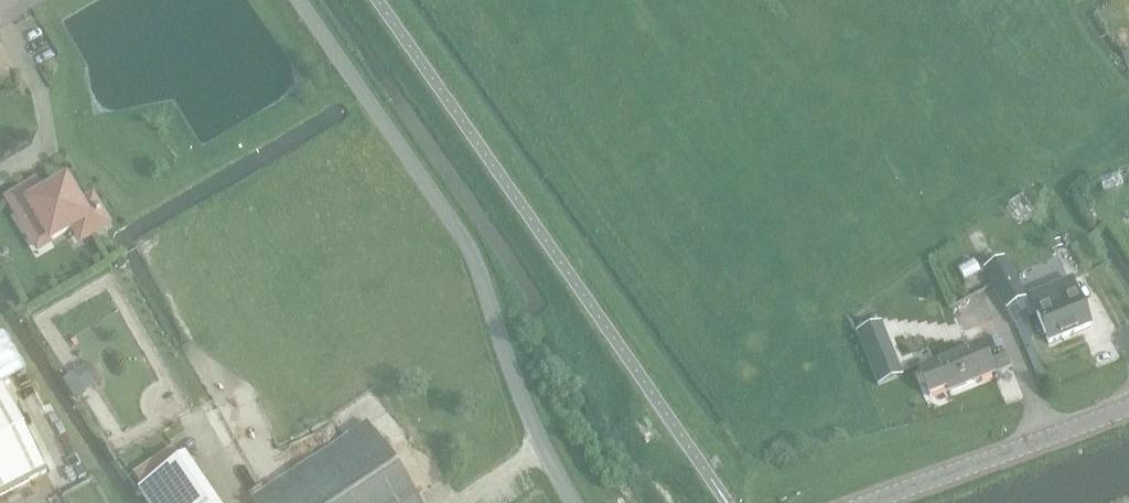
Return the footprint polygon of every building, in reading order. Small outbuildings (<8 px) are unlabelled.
[(35,185),(10,200),(25,225),(37,218),(51,241),(75,227),(82,240),(107,225),(92,200),(80,207),(66,184),(42,197),(35,185)] [(1059,240),(1049,244),(1052,252),(1062,247),(1059,240)] [(984,271),(1006,309),(1025,298),(1004,260),(984,271)] [(1029,297),(1049,344),(1090,327),(1071,280),(1029,297)] [(883,324),(857,334),(871,369),(897,358),(883,324)] [(27,370),(3,333),(0,335),(0,384),(27,370)] [(997,338),(986,342),(990,353),(1002,348),(997,338)] [(918,369),(930,395),(947,388),(949,393),(994,374),(982,344),(918,369)] [(1007,354),(995,359),(998,367),(1010,363),(1007,354)] [(0,389),(0,497),(47,473),(3,388),(0,389)] [(254,502),(422,502),(368,423),(252,500),(254,502)] [(138,489),(148,502),(218,502),(186,456),(138,489)]
